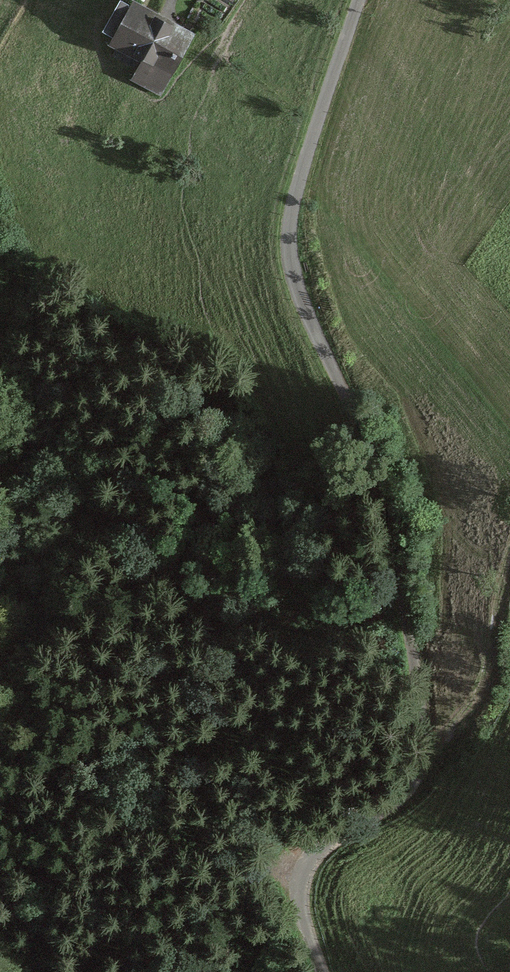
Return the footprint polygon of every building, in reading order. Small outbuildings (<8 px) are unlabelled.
[(159,94),(189,41),(137,12),(117,48),(147,65),(137,82),(159,94)]
